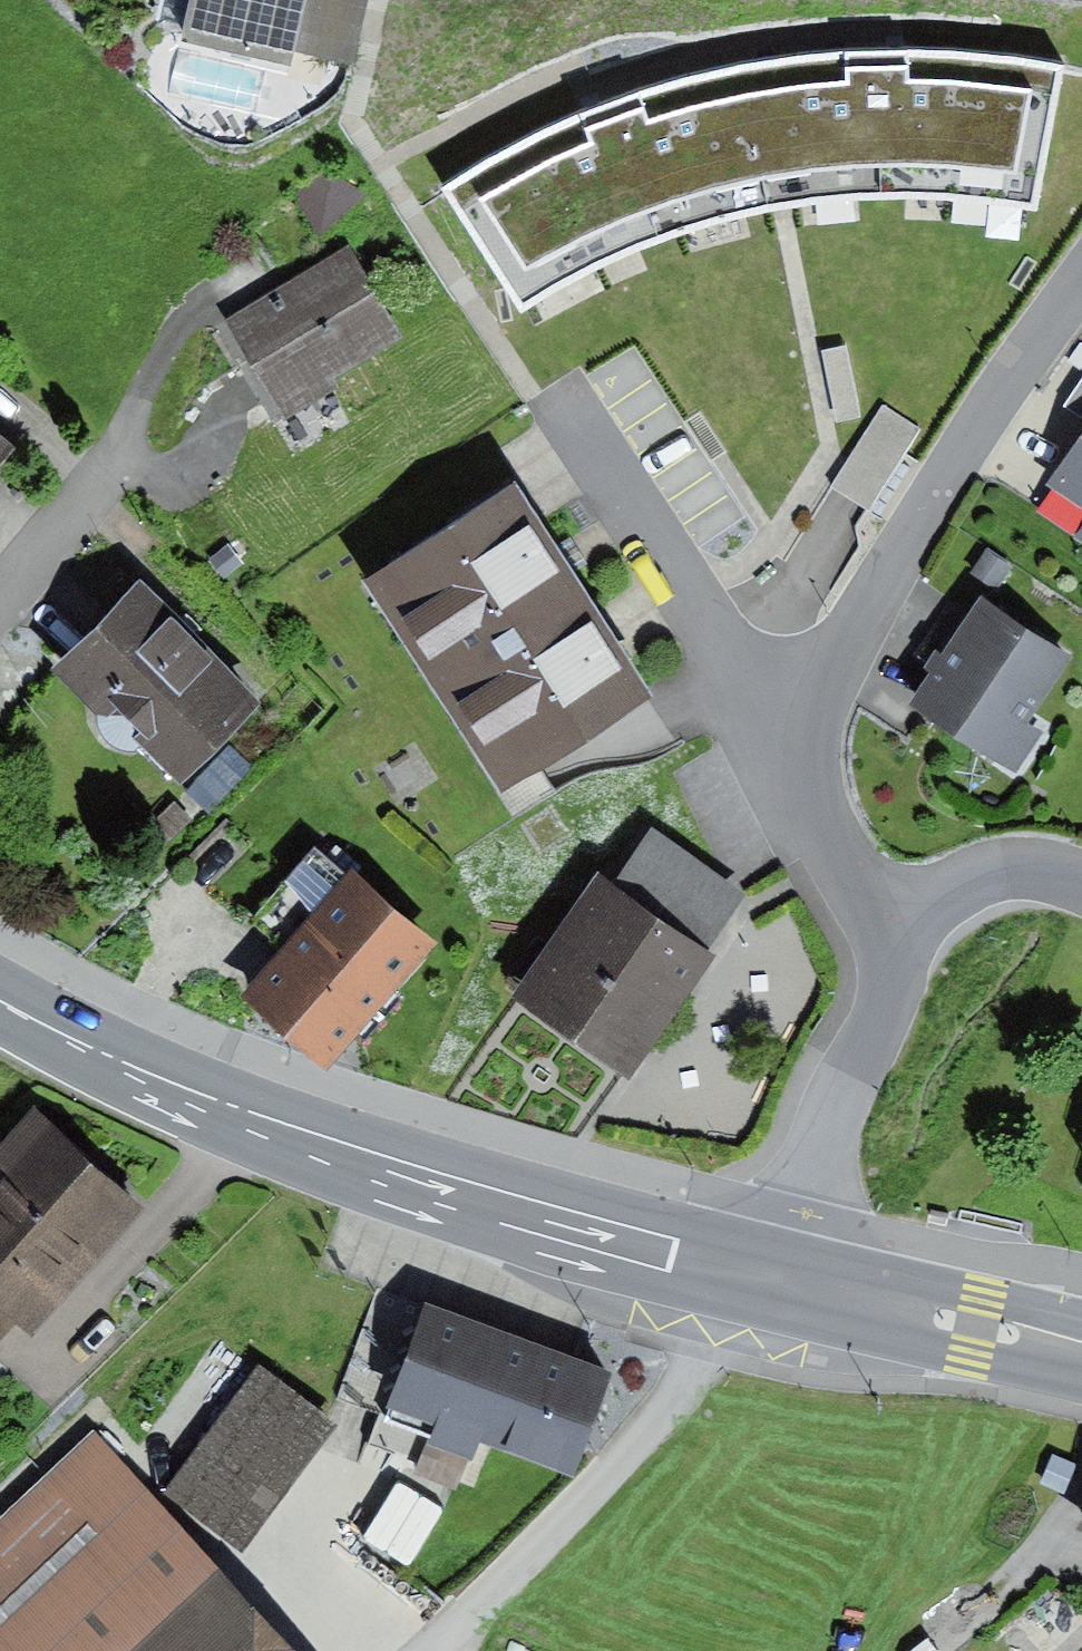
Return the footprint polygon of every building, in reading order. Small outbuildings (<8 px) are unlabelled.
[(183,38),(292,62),(295,51),(306,0),(192,0),(183,38)] [(295,51),(354,64),(367,0),(306,0),(295,51)] [(491,152),(445,181),(520,304),(539,290),(601,262),(662,234),(740,209),(785,198),(823,189),(926,182),(1034,199),(1061,61),(960,55),(889,50),(820,56),(740,66),(677,75),(605,99),(549,120),(491,152)] [(348,244),(223,318),(285,422),(340,389),(333,378),(403,337),(348,244)] [(847,346),(822,351),(838,422),(862,417),(847,346)] [(1081,418),(1081,378),(1063,406),(1081,418)] [(883,402),(832,486),(870,509),(922,426),(883,402)] [(0,431),(0,471),(20,448),(0,431)] [(1048,484),(1081,507),(1081,436),(1048,484)] [(654,696),(516,484),(365,582),(502,794),(654,696)] [(264,703),(139,586),(59,670),(184,787),(264,703)] [(1073,654),(979,594),(908,704),(1017,774),(1043,733),(1028,723),(1073,654)] [(229,745),(186,792),(210,814),(252,767),(229,745)] [(191,819),(174,800),(148,825),(166,843),(191,819)] [(596,875),(511,999),(630,1080),(715,955),(710,951),(750,893),(652,826),(611,886),(596,875)] [(353,868),(242,998),(329,1071),(439,941),(353,868)] [(36,1105),(0,1144),(0,1340),(15,1324),(31,1338),(150,1208),(36,1105)] [(575,1476),(613,1372),(425,1304),(387,1409),(434,1426),(427,1444),(472,1460),(479,1441),(575,1476)] [(244,1548),(337,1425),(261,1367),(167,1491),(244,1548)] [(91,1431),(0,1518),(0,1650),(303,1650),(91,1431)] [(472,1460),(427,1444),(416,1474),(460,1490),(472,1460)] [(397,1481),(363,1538),(411,1566),(444,1509),(397,1481)]
